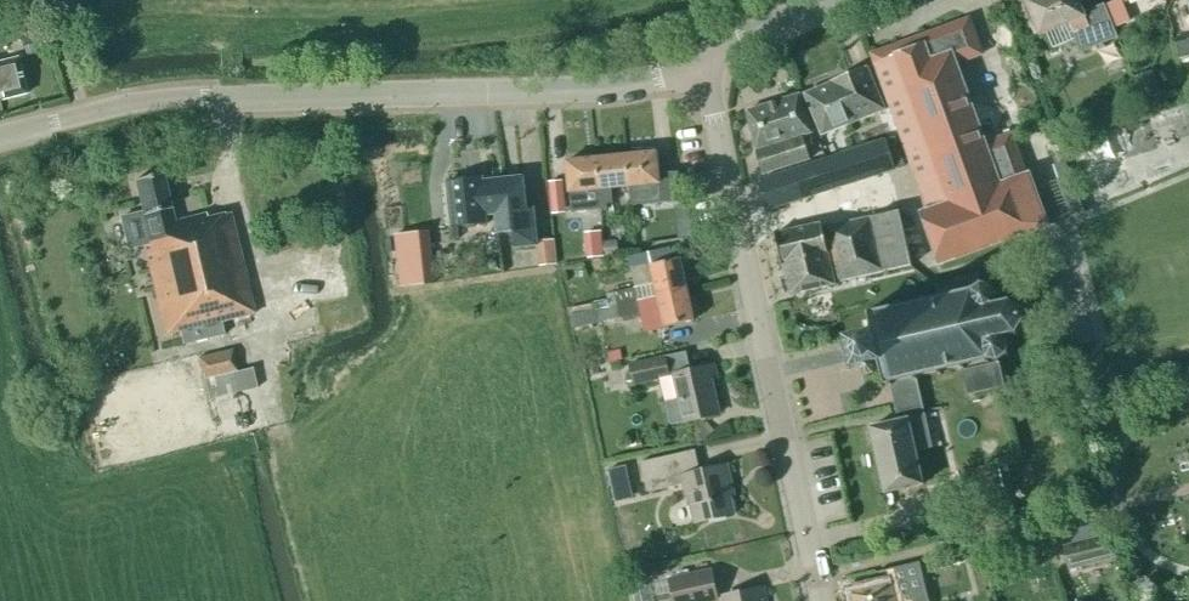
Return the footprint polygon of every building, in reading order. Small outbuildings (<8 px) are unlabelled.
[(1104,5),(1083,13),(1077,0),(1028,0),(1025,1),(1040,36),(1069,24),(1081,53),(1117,38),(1104,5)] [(1127,19),(1122,6),(1108,11),(1113,24),(1116,23),(1119,32),(1128,29),(1124,20),(1127,19)] [(921,214),(940,265),(1047,226),(1029,175),(1026,176),(1011,134),(985,144),(956,65),(982,55),(969,19),(870,55),(928,211),(921,214)] [(44,32),(28,36),(32,53),(49,48),(44,32)] [(1175,41),(1180,59),(1188,57),(1188,37),(1175,41)] [(0,63),(0,101),(26,94),(17,59),(0,63)] [(831,82),(831,83),(804,95),(821,136),(884,110),(867,67),(831,82)] [(812,134),(799,95),(747,112),(761,175),(810,160),(803,137),(812,134)] [(1062,133),(1075,129),(1069,115),(1057,119),(1062,133)] [(791,171),(800,201),(893,171),(892,168),(885,141),(791,171)] [(626,156),(629,187),(648,185),(649,200),(661,199),(659,184),(660,184),(657,152),(626,156)] [(611,189),(629,187),(626,156),(597,159),(599,184),(602,210),(607,210),(607,204),(613,204),(611,189)] [(597,159),(566,162),(572,213),(602,210),(599,184),(597,159)] [(769,211),(800,201),(791,171),(762,180),(769,211)] [(163,174),(135,181),(149,243),(143,244),(165,335),(180,332),(183,345),(224,335),(221,322),(254,314),(230,213),(207,218),(206,214),(174,222),(163,174)] [(1072,217),(1085,212),(1071,174),(1059,179),(1072,217)] [(496,214),(496,215),(498,234),(513,233),(515,248),(537,246),(534,210),(527,211),(523,178),(493,181),(496,214)] [(487,216),(496,215),(496,214),(493,181),(483,182),(483,180),(447,184),(452,228),(488,224),(487,216)] [(549,182),(551,208),(565,207),(563,181),(549,182)] [(823,228),(835,283),(885,272),(911,266),(899,212),(873,218),(873,217),(852,221),(823,228)] [(835,283),(823,228),(821,224),(774,234),(781,265),(783,265),(790,296),(836,286),(835,283)] [(395,235),(400,287),(435,284),(429,232),(395,235)] [(603,242),(604,257),(618,256),(617,241),(603,242)] [(618,305),(640,301),(657,297),(672,293),(687,290),(680,259),(671,261),(669,249),(655,252),(658,264),(650,266),(655,284),(615,292),(618,305)] [(543,258),(543,265),(557,264),(556,257),(543,258)] [(889,387),(890,387),(917,381),(918,381),(917,377),(937,372),(938,376),(941,375),(940,372),(960,367),(961,371),(962,371),(968,395),(1005,387),(999,364),(1000,364),(999,361),(1006,356),(1008,358),(1010,356),(1007,354),(1009,346),(1012,345),(1011,343),(1008,343),(1004,337),(1014,335),(1017,338),(1019,336),(1017,333),(1023,324),(1026,324),(1027,321),(1023,320),(1021,310),(1024,308),(1022,305),(1019,307),(1010,302),(1011,298),(1007,297),(1007,301),(997,303),(998,296),(1000,296),(1000,293),(997,294),(992,287),(994,284),(991,283),(990,285),(982,284),(981,281),(980,281),(978,275),(935,285),(938,297),(924,300),(923,296),(920,297),(921,301),(900,305),(899,302),(896,303),(897,306),(875,311),(875,308),(871,308),(872,312),(868,313),(872,335),(848,340),(854,369),(863,367),(864,372),(868,375),(873,373),(876,369),(875,364),(879,363),(884,385),(889,384),(889,387)] [(694,321),(687,290),(657,297),(664,328),(694,321)] [(642,313),(640,301),(618,305),(621,318),(642,313)] [(618,305),(597,309),(600,322),(621,318),(618,305)] [(210,399),(258,387),(253,367),(238,371),(233,349),(199,357),(204,379),(210,399)] [(690,371),(687,357),(686,351),(629,363),(634,385),(674,376),(679,399),(666,402),(671,425),(719,415),(711,381),(717,379),(714,366),(690,371)] [(932,448),(917,381),(890,387),(898,422),(871,428),(885,494),(923,485),(915,452),(932,448)] [(731,486),(727,466),(699,472),(694,451),(640,463),(647,493),(683,485),(685,496),(689,495),(695,523),(733,515),(727,487),(731,486)] [(615,501),(626,499),(619,467),(608,470),(615,501)] [(1115,559),(1110,536),(1099,538),(1096,525),(1077,529),(1080,543),(1063,547),(1069,570),(1115,559)] [(891,585),(850,594),(852,600),(929,600),(919,563),(887,571),(891,585)] [(716,600),(708,570),(670,579),(674,600),(715,600),(716,600)] [(789,581),(778,582),(780,600),(793,600),(789,581)] [(649,587),(634,590),(637,600),(652,600),(649,587)] [(764,588),(741,594),(722,598),(723,600),(767,600),(764,588)]
